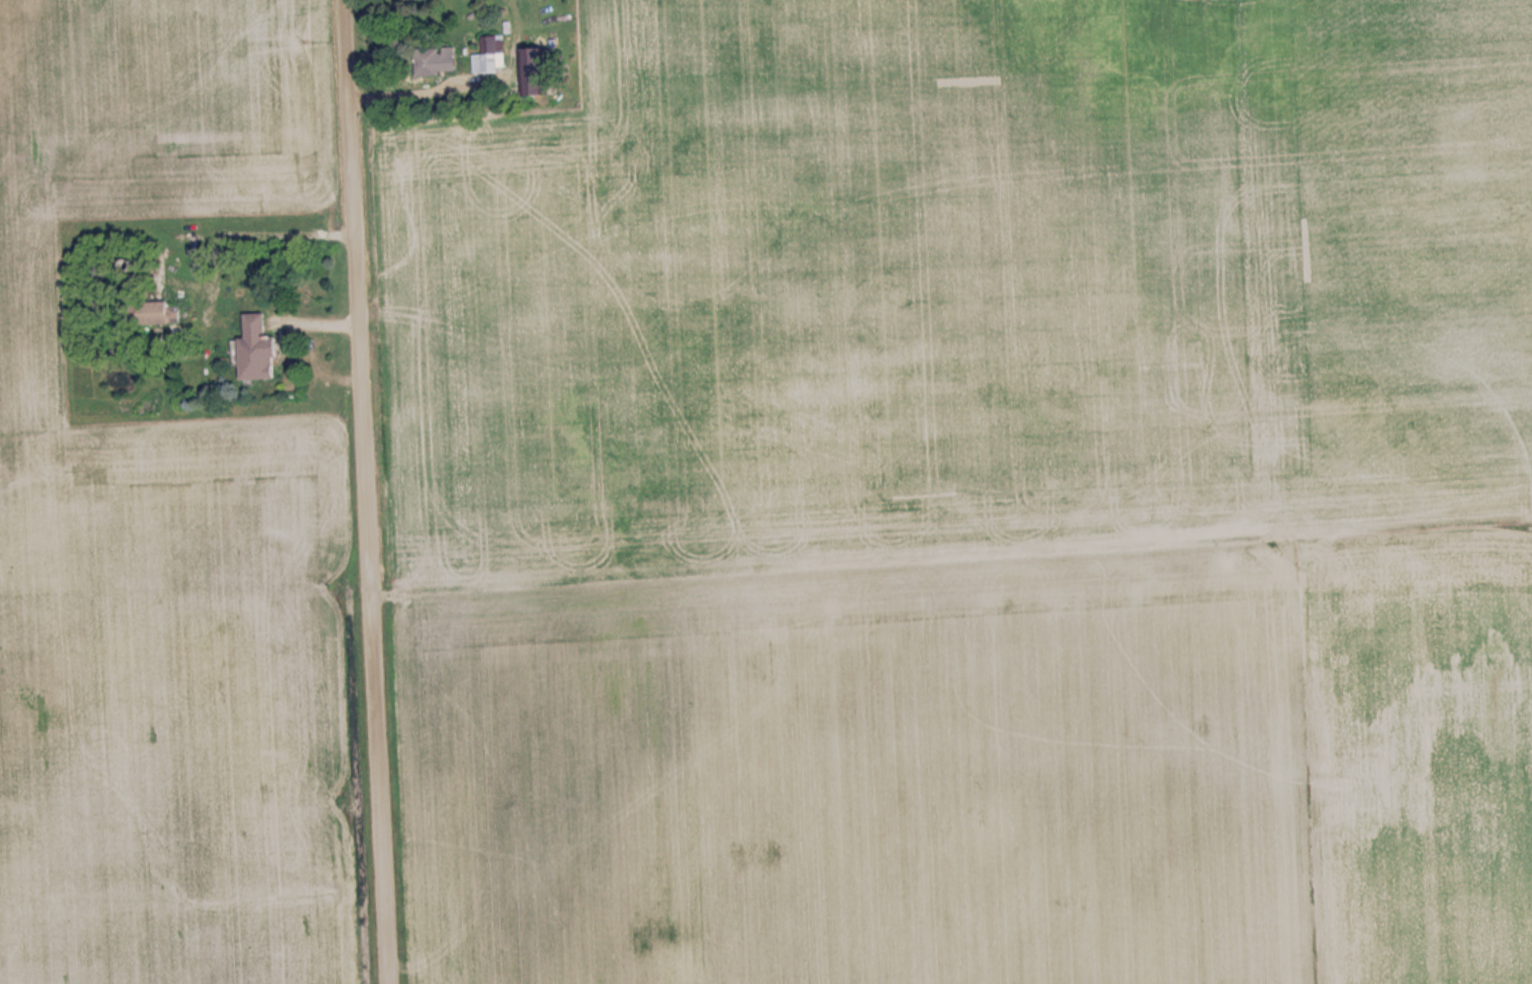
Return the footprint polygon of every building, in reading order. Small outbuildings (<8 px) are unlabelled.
[(485,73),(507,73),(507,35),(485,35),(485,73)] [(418,76),(443,76),(443,48),(418,48),(418,76)] [(527,95),(554,95),(554,49),(527,49),(527,95)] [(184,324),(184,302),(126,303),(127,325),(184,324)] [(245,339),(246,381),(283,380),(282,339),(272,339),(271,314),(250,315),(251,339),(245,339)]
